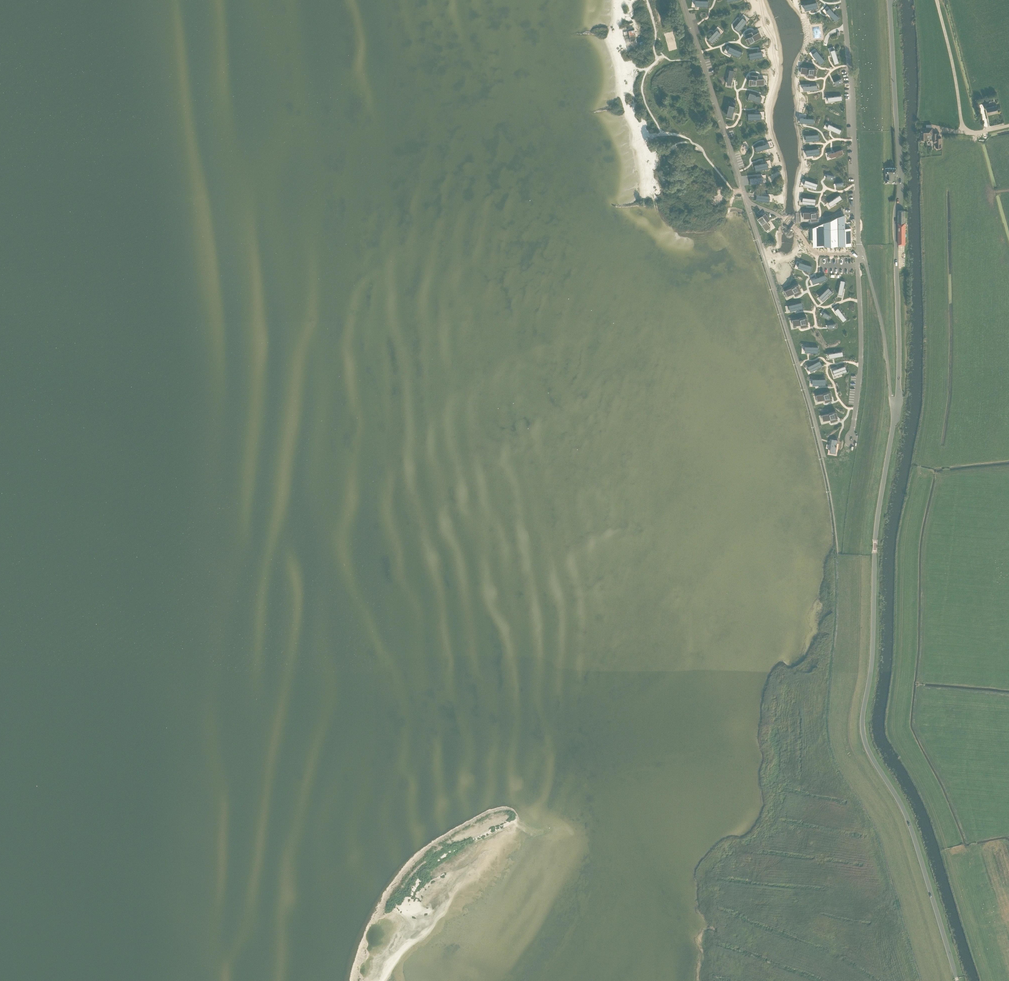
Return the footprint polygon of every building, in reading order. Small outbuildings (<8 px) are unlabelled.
[(762,37),(760,31),(747,36),(750,42),(762,37)] [(988,114),(998,111),(996,105),(994,105),(993,100),(989,101),(990,106),(987,107),(988,114)] [(730,101),(727,114),(732,116),(736,103),(730,101)] [(920,128),(920,138),(932,138),(932,134),(932,128),(931,128),(931,124),(926,124),(926,128),(920,128)] [(941,137),(937,137),(937,133),(933,133),(933,142),(936,142),(936,147),(941,147),(941,137)] [(819,143),(818,135),(805,136),(805,142),(815,142),(815,143),(819,143)] [(885,182),(896,182),(896,168),(885,168),(885,182)] [(844,228),(844,215),(823,223),(823,228),(816,228),(816,246),(851,245),(851,228),(844,228)] [(770,227),(763,216),(758,219),(765,230),(770,227)] [(905,222),(904,222),(898,222),(898,233),(905,233),(905,231),(907,231),(907,228),(905,228),(905,222)] [(905,239),(905,233),(898,233),(898,244),(907,244),(907,239),(905,239)] [(836,264),(836,276),(845,276),(845,277),(853,277),(853,260),(842,260),(842,264),(836,264)] [(778,280),(778,282),(783,281),(783,278),(782,274),(774,275),(774,280),(778,280)] [(800,290),(797,285),(786,291),(788,296),(800,290)] [(807,324),(806,318),(793,320),(794,326),(807,324)] [(852,373),(862,373),(861,364),(858,364),(858,369),(852,369),(852,373)] [(831,403),(830,397),(817,400),(819,406),(831,403)] [(838,417),(834,412),(823,419),(826,424),(838,417)]
